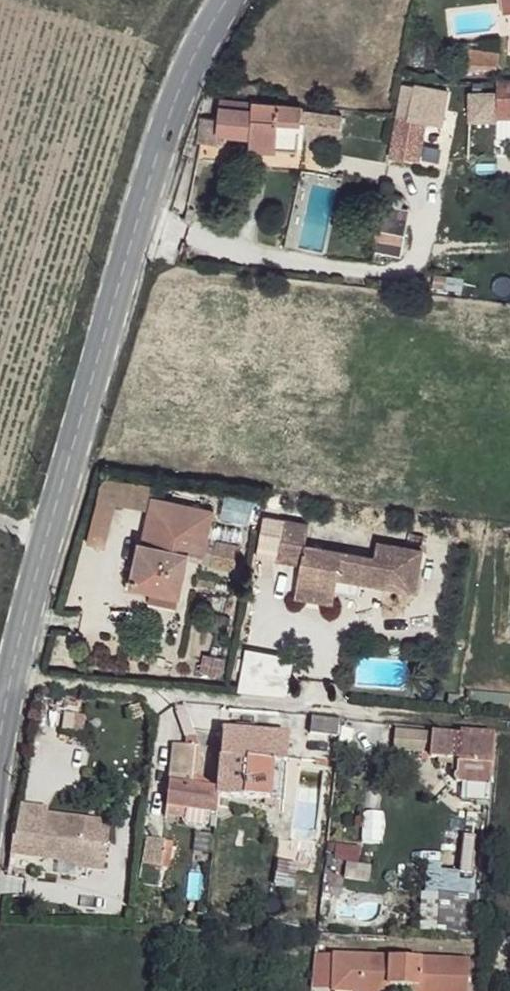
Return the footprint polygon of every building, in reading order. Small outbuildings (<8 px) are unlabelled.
[(499,86),(501,122),(509,122),(509,86),(499,86)] [(412,88),(408,121),(422,125),(439,129),(447,94),(412,88)] [(297,116),(298,109),(215,105),(214,122),(200,122),(199,143),(213,144),(213,137),(243,139),(242,153),(298,155),(299,137),(332,139),(333,119),(297,116)] [(422,125),(397,119),(389,162),(415,166),(422,125)] [(403,200),(383,197),(373,256),(402,260),(408,216),(401,215),(403,200)] [(214,506),(156,492),(146,540),(191,550),(204,553),(214,506)] [(286,515),(275,556),(300,560),(297,577),(337,585),(338,575),(362,580),(416,590),(423,549),(378,541),(374,557),(303,543),(307,520),(286,515)] [(191,550),(146,540),(135,578),(181,591),(191,550)] [(239,546),(217,542),(214,565),(235,570),(239,546)] [(362,580),(338,575),(337,585),(336,591),(360,595),(362,580)] [(297,577),(296,593),(335,600),(336,591),(337,585),(297,577)] [(339,719),(311,717),(309,730),(336,733),(339,719)] [(239,729),(230,729),(221,792),(225,795),(224,813),(228,813),(231,793),(239,729)] [(295,735),(239,729),(231,793),(290,801),(295,735)] [(439,734),(402,731),(401,749),(438,752),(439,734)] [(495,784),(499,734),(465,731),(465,735),(439,733),(439,734),(438,752),(437,756),(446,757),(446,761),(464,763),(463,773),(461,773),(460,774),(459,775),(459,777),(459,779),(460,781),(462,782),(466,782),(495,784)] [(196,750),(177,748),(174,783),(180,785),(194,787),(196,750)] [(495,784),(466,782),(465,799),(494,801),(495,784)] [(194,787),(180,785),(175,808),(224,813),(225,795),(221,792),(194,787)] [(18,833),(15,851),(62,858),(62,860),(79,863),(78,865),(108,869),(111,844),(86,841),(90,818),(50,812),(46,839),(18,833)] [(114,821),(90,818),(86,841),(111,844),(114,821)] [(162,883),(167,837),(144,835),(138,880),(162,883)] [(478,893),(427,891),(425,928),(476,931),(478,893)] [(335,951),(334,987),(352,989),(356,990),(379,990),(382,988),(389,988),(392,954),(335,951)] [(392,954),(389,988),(404,989),(405,990),(469,990),(471,960),(392,954)]
